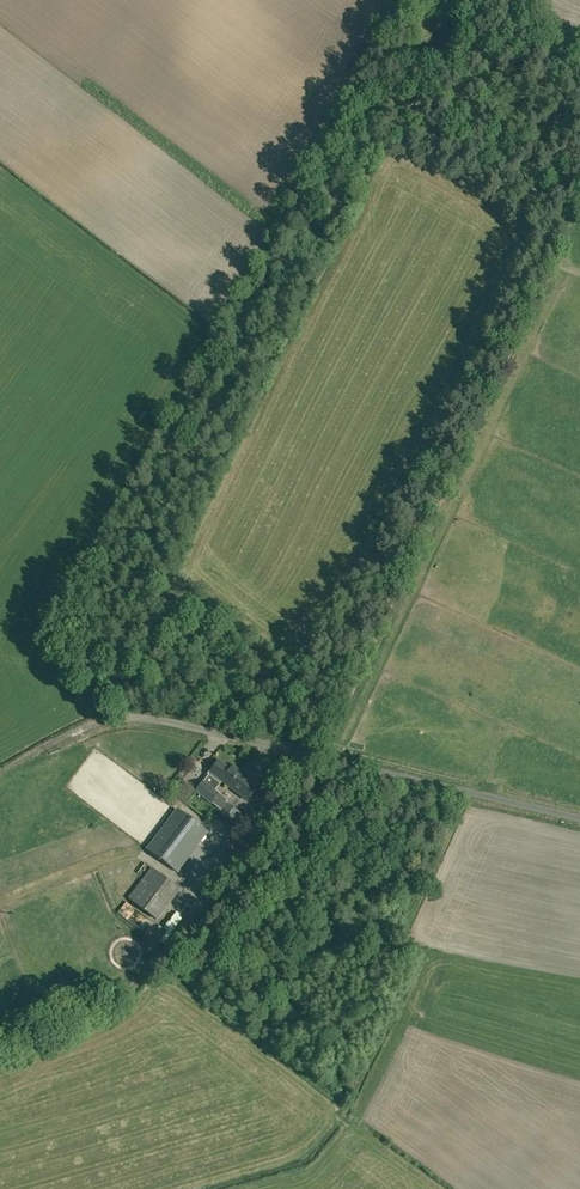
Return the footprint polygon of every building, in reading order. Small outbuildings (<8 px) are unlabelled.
[(239,774),(240,772),(233,766),(231,769),(219,761),(196,791),(220,809),(225,802),(216,796),(218,793),(210,787),(215,780),(220,784),(222,782),(227,785),(231,779),(233,781),(234,778),(235,779),(238,774),(239,774)] [(258,785),(240,772),(239,774),(238,774),(235,779),(234,778),(233,781),(231,779),(227,785),(247,800),(258,785)] [(220,809),(218,812),(235,824),(241,828),(248,819),(226,802),(225,802),(220,809)] [(208,834),(177,811),(147,851),(178,874),(208,834)] [(179,889),(152,868),(129,898),(156,920),(179,889)] [(135,918),(141,910),(133,905),(128,914),(135,918)]
